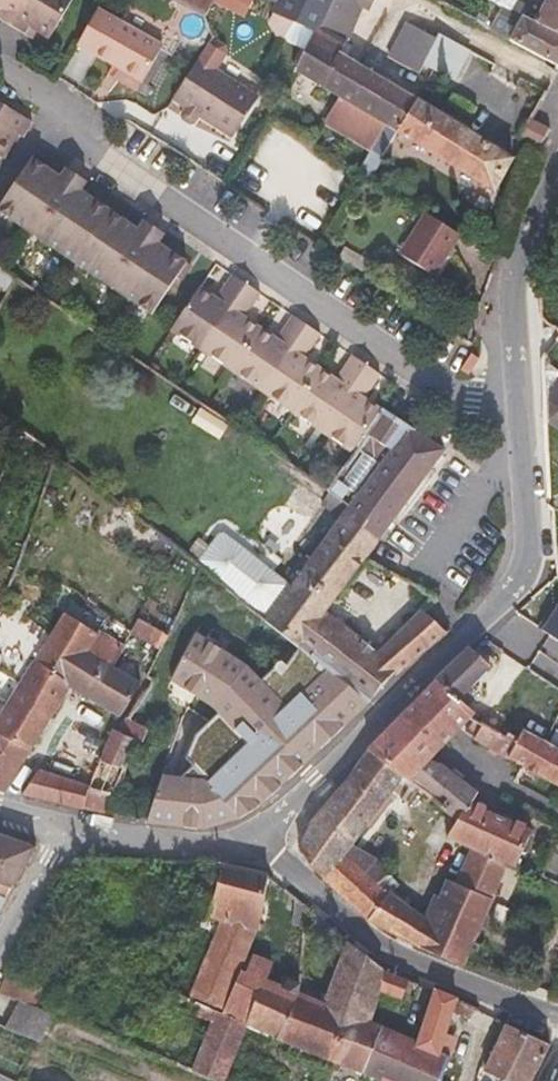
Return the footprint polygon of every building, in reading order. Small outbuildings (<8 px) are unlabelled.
[(26,0),(0,0),(0,7),(1,8),(0,10),(0,19),(11,25),(26,0)] [(11,25),(26,34),(31,25),(51,37),(73,0),(26,0),(11,25)] [(206,19),(215,0),(173,0),(206,19)] [(294,22),(314,32),(318,26),(331,0),(281,0),(279,3),(274,13),(294,22)] [(368,0),(331,0),(318,26),(347,41),(368,0)] [(557,37),(557,0),(489,0),(557,37)] [(163,46),(98,9),(78,45),(143,81),(163,46)] [(407,23),(389,57),(419,72),(422,67),(437,38),(407,23)] [(341,53),(347,41),(318,26),(314,32),(295,68),(339,93),(323,120),(365,147),(383,158),(398,132),(493,191),(514,158),(341,53)] [(438,35),(437,38),(422,67),(455,84),(471,53),(438,35)] [(200,58),(174,98),(233,137),(260,97),(200,58)] [(33,122),(0,102),(0,156),(3,158),(17,133),(23,137),(33,122)] [(520,137),(542,148),(551,129),(533,120),(529,118),(520,137)] [(0,205),(0,212),(152,314),(188,262),(160,243),(166,234),(144,220),(138,228),(83,190),(88,181),(67,167),(61,175),(33,157),(0,205)] [(462,233),(427,211),(401,252),(436,274),(462,233)] [(554,240),(548,253),(557,260),(557,243),(554,240)] [(202,349),(247,284),(233,274),(216,298),(200,287),(172,328),(202,349)] [(202,349),(232,369),(261,328),(245,317),(261,293),(247,284),(202,349)] [(262,390),(307,324),(293,315),(277,339),(261,328),(232,369),(262,390)] [(262,390),(292,410),(321,369),(305,358),(322,334),(307,324),(262,390)] [(322,430),(367,364),(353,355),(336,379),(321,369),(292,410),(322,430)] [(367,433),(381,410),(365,399),(382,374),(367,364),(322,430),(354,452),(367,433)] [(378,543),(446,450),(417,430),(383,408),(381,410),(367,433),(390,448),(348,504),(342,514),(378,543)] [(327,535),(362,561),(363,561),(365,559),(378,543),(342,514),(327,535)] [(308,562),(291,585),(224,535),(217,536),(197,562),(266,619),(267,620),(302,646),(372,699),(396,671),(399,674),(448,633),(421,608),(378,653),(326,609),(357,568),(340,555),(336,559),(319,546),(308,562)] [(340,555),(357,568),(362,561),(327,535),(319,546),(336,559),(340,555)] [(9,588),(0,584),(0,610),(9,588)] [(557,609),(554,607),(540,628),(557,639),(557,609)] [(68,685),(70,687),(121,717),(141,684),(113,666),(90,652),(100,634),(65,612),(36,659),(66,681),(68,685)] [(161,650),(169,635),(139,618),(130,632),(161,650)] [(154,792),(145,823),(204,830),(232,823),(248,814),(274,794),(373,700),(372,699),(302,646),(283,671),(277,665),(262,679),(245,661),(197,625),(174,673),(211,700),(217,706),(190,732),(183,757),(190,764),(177,777),(158,775),(154,792)] [(124,650),(100,634),(90,652),(113,666),(124,650)] [(471,697),(466,693),(491,666),(473,649),(470,647),(436,681),(464,705),(471,697)] [(19,685),(36,659),(24,651),(7,677),(19,685)] [(6,790),(70,687),(68,685),(66,681),(36,659),(19,685),(7,704),(0,714),(0,788),(6,790)] [(464,705),(436,681),(369,748),(404,777),(444,809),(459,822),(449,838),(465,845),(472,848),(508,862),(516,865),(532,830),(472,803),(479,792),(442,763),(431,759),(472,718),(475,715),(464,705)] [(475,738),(484,743),(493,730),(484,725),(475,738)] [(138,739),(121,732),(114,729),(100,760),(125,769),(137,743),(138,739)] [(527,733),(525,732),(519,741),(508,736),(507,735),(506,737),(493,730),(484,743),(557,786),(557,749),(527,733)] [(404,777),(369,748),(356,767),(343,784),(313,819),(298,847),(324,879),(326,882),(348,854),(346,852),(352,844),(361,833),(386,801),(404,777)] [(115,792),(120,781),(125,769),(100,760),(97,766),(90,784),(115,792)] [(40,769),(23,795),(83,809),(83,808),(106,814),(145,823),(154,792),(120,781),(115,792),(90,784),(73,779),(40,769)] [(14,889),(36,847),(0,835),(0,884),(14,889)] [(465,845),(449,838),(446,837),(445,839),(440,851),(446,854),(459,860),(465,845)] [(346,852),(348,854),(379,883),(390,871),(380,861),(352,844),(346,852)] [(432,921),(421,948),(463,967),(508,862),(472,848),(455,882),(449,879),(442,897),(441,897),(432,921)] [(348,854),(326,882),(368,921),(421,948),(432,921),(426,917),(390,891),(389,892),(379,883),(348,854)] [(296,1000),(297,991),(267,980),(274,963),(246,953),(256,930),(261,931),(269,873),(222,863),(208,918),(203,930),(198,927),(179,975),(173,991),(202,1004),(217,1011),(247,1024),(270,1035),(278,1038),(296,1000)] [(426,917),(432,921),(441,897),(435,894),(426,917)] [(304,926),(306,905),(295,896),(293,925),(304,926)] [(349,1011),(372,1021),(379,991),(384,971),(349,941),(324,1003),(297,991),(296,1000),(278,1038),(292,1044),(328,1060),(349,1011)] [(267,980),(297,991),(300,973),(274,963),(267,980)] [(173,991),(179,975),(164,970),(158,984),(173,991)] [(402,1000),(409,980),(384,971),(379,991),(402,1000)] [(8,973),(0,989),(0,992),(19,1000),(36,1007),(44,987),(8,973)] [(458,998),(438,990),(422,1043),(421,1047),(440,1055),(458,998)] [(53,1013),(36,1007),(19,1000),(8,1030),(41,1042),(53,1013)] [(217,1011),(202,1004),(197,1015),(213,1021),(217,1011)] [(219,1080),(225,1080),(243,1036),(247,1024),(217,1011),(213,1021),(193,1070),(219,1080)] [(422,1043),(372,1021),(349,1011),(328,1060),(378,1080),(439,1080),(448,1058),(440,1055),(421,1047),(422,1043)] [(533,1078),(551,1043),(507,1023),(484,1071),(506,1080),(531,1080),(533,1078)] [(266,1045),(270,1035),(247,1024),(243,1036),(266,1045)] [(324,1070),(328,1060),(292,1044),(288,1054),(324,1070)]
